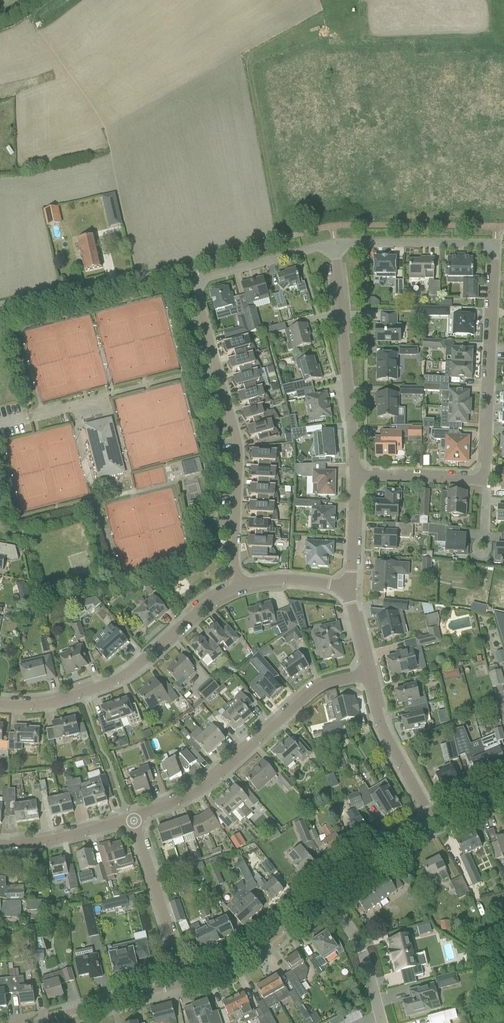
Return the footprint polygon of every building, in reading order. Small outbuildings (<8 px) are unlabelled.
[(114,194),(105,196),(109,215),(118,212),(119,212),(114,194)] [(58,208),(44,211),(47,226),(54,224),(61,223),(60,217),(58,208)] [(85,271),(102,267),(95,236),(78,240),(85,271)] [(388,258),(388,257),(382,257),(382,258),(374,258),(373,284),(374,284),(374,283),(379,283),(380,278),(395,278),(396,258),(388,258)] [(464,258),(464,257),(457,257),(457,258),(448,258),(448,271),(445,271),(445,276),(448,276),(448,283),(463,284),(462,299),(477,299),(477,286),(478,286),(478,278),(473,278),(473,258),(464,258)] [(434,282),(434,258),(421,258),(421,261),(410,261),(410,277),(425,278),(425,279),(429,279),(428,297),(433,297),(432,303),(438,303),(439,297),(440,282),(434,282)] [(298,276),(297,276),(295,269),(285,271),(286,273),(277,276),(280,284),(277,287),(281,290),(279,292),(281,293),(274,295),(274,297),(276,302),(278,309),(286,307),(284,297),(288,293),(285,291),(287,289),(297,287),(299,293),(307,291),(304,282),(302,283),(301,279),(300,278),(299,278),(298,276)] [(263,278),(261,278),(260,277),(256,278),(255,280),(241,283),(247,305),(268,299),(274,297),(274,295),(273,294),(268,296),(263,278)] [(395,296),(403,296),(403,280),(395,280),(395,296)] [(225,312),(231,310),(232,314),(236,313),(240,328),(224,333),(226,340),(249,333),(243,311),(239,297),(233,298),(231,298),(227,287),(210,292),(215,312),(224,309),(225,312)] [(423,317),(423,308),(411,307),(411,317),(423,317)] [(255,308),(243,311),(249,333),(261,330),(255,308)] [(449,315),(450,308),(423,308),(423,317),(450,317),(450,319),(453,319),(452,335),(473,336),(474,316),(461,315),(449,315)] [(397,314),(392,314),(382,314),(382,326),(377,326),(377,341),(401,341),(401,325),(397,325),(397,314)] [(272,334),(286,330),(284,323),(270,327),(272,334)] [(308,336),(310,336),(307,324),(289,329),(295,349),(311,345),(308,336)] [(253,344),(250,341),(249,336),(224,343),(224,344),(225,344),(226,346),(222,349),(226,355),(232,353),(233,359),(228,360),(228,361),(253,354),(253,353),(257,352),(256,350),(255,347),(253,344)] [(423,340),(423,348),(444,349),(444,348),(444,341),(423,340)] [(418,356),(418,348),(399,347),(399,355),(418,356)] [(446,349),(446,355),(452,355),(452,363),(472,364),(472,362),(473,362),(473,358),(472,357),(472,350),(459,349),(452,349),(446,349)] [(257,360),(255,357),(253,354),(228,361),(229,361),(230,360),(230,363),(227,366),(231,372),(231,371),(237,370),(238,376),(233,377),(255,371),(255,370),(262,369),(260,364),(257,360)] [(304,354),(293,357),(294,363),(296,363),(304,361),(306,360),(304,354)] [(398,354),(387,354),(377,354),(377,380),(386,380),(386,381),(398,381),(398,354)] [(318,366),(316,367),(314,358),(306,360),(304,361),(296,363),(298,371),(301,371),(304,384),(322,379),(318,366)] [(445,377),(445,378),(449,378),(457,378),(471,379),(472,371),(472,367),(472,366),(472,364),(452,363),(446,363),(445,377)] [(263,379),(261,376),(255,371),(233,377),(233,378),(234,377),(235,380),(231,382),(235,389),(236,388),(241,387),(243,393),(238,394),(261,388),(261,387),(266,386),(265,384),(263,379)] [(424,376),(423,384),(437,385),(438,377),(424,376)] [(296,393),(301,392),(299,382),(282,386),(284,396),(296,393)] [(422,396),(423,387),(400,387),(400,395),(422,396)] [(268,396),(265,392),(261,388),(238,394),(238,395),(239,394),(240,397),(236,399),(240,406),(240,405),(246,403),(248,409),(242,411),(265,405),(271,403),(270,401),(269,398),(268,396)] [(468,393),(454,392),(442,392),(442,397),(445,397),(445,399),(449,399),(448,407),(470,408),(470,402),(468,402),(468,393)] [(330,408),(329,408),(326,393),(315,395),(305,398),(310,423),(323,420),(323,418),(331,416),(330,414),(331,414),(330,408)] [(399,394),(387,394),(377,394),(377,407),(378,407),(378,418),(398,418),(399,394)] [(274,411),(269,412),(265,405),(242,411),(243,411),(244,411),(244,414),(241,416),(245,422),(251,420),(252,426),(247,428),(271,421),(278,419),(274,411)] [(470,415),(470,408),(448,407),(448,414),(444,414),(442,416),(442,429),(449,429),(461,430),(462,423),(467,423),(467,414),(470,415)] [(423,428),(433,428),(434,419),(423,419),(423,428)] [(111,423),(110,423),(110,421),(105,422),(105,424),(87,429),(93,454),(95,453),(101,476),(121,471),(115,448),(117,448),(111,423)] [(275,427),(272,424),(271,421),(247,428),(248,428),(249,430),(245,433),(249,439),(250,439),(255,437),(257,443),(255,443),(256,444),(265,441),(280,437),(279,434),(277,431),(275,427)] [(297,422),(290,424),(291,431),(298,430),(297,422)] [(400,444),(400,438),(408,438),(408,442),(422,442),(422,429),(412,428),(412,427),(396,426),(396,432),(382,432),(382,438),(376,444),(376,456),(394,456),(394,444),(400,444)] [(305,438),(308,437),(306,428),(298,430),(291,431),(292,444),(294,442),(297,440),(301,439),(305,438)] [(446,436),(446,431),(431,430),(431,437),(434,440),(441,440),(440,448),(443,452),(445,452),(444,462),(465,463),(468,460),(469,437),(446,436)] [(332,431),(313,434),(314,459),(316,459),(316,464),(331,464),(331,458),(335,458),(332,431)] [(276,452),(262,451),(252,450),(252,451),(253,451),(253,454),(248,455),(250,462),(251,462),(257,462),(256,468),(251,468),(275,469),(275,468),(280,468),(280,465),(280,462),(278,458),(276,452)] [(199,458),(181,463),(184,476),(202,471),(199,458)] [(335,472),(315,472),(315,465),(295,465),(295,476),(300,476),(302,478),(312,478),(312,485),(313,485),(313,487),(313,490),(315,492),(317,494),(317,495),(335,496),(335,495),(336,493),(336,489),(335,487),(335,472)] [(276,472),(275,469),(251,468),(252,468),(252,471),(248,472),(249,480),(250,479),(256,479),(255,485),(250,485),(273,486),(279,486),(280,485),(279,480),(278,476),(276,472)] [(273,486),(250,485),(250,486),(251,486),(251,489),(247,490),(249,497),(255,497),(255,503),(249,503),(272,504),(272,503),(279,504),(279,499),(278,496),(277,492),(273,489),(273,486)] [(400,510),(401,491),(386,490),(385,502),(376,501),(375,516),(398,517),(398,510),(400,510)] [(466,516),(467,493),(448,492),(447,515),(452,515),(453,517),(458,517),(459,515),(466,516)] [(272,506),(272,504),(249,503),(251,503),(251,506),(246,507),(248,514),(254,514),(254,520),(249,520),(276,522),(278,522),(278,520),(278,514),(276,510),(274,507),(272,506)] [(428,518),(428,505),(420,505),(420,518),(428,518)] [(334,509),(320,508),(312,508),(311,530),(333,531),(334,509)] [(272,522),(276,522),(249,520),(249,521),(250,521),(250,523),(245,525),(247,532),(248,532),(253,532),(253,538),(248,538),(280,539),(280,535),(278,530),(274,529),(272,522)] [(412,538),(413,525),(395,524),(395,532),(375,531),(375,535),(373,536),(373,541),(374,542),(374,549),(397,550),(398,538),(412,538)] [(445,527),(429,525),(428,534),(428,535),(437,535),(437,543),(447,543),(446,553),(456,554),(456,556),(467,556),(468,545),(465,545),(465,539),(461,539),(461,535),(445,535),(445,528),(445,527)] [(280,539),(248,538),(249,538),(249,541),(244,542),(249,559),(263,559),(264,560),(265,561),(266,562),(267,562),(269,562),(270,562),(271,562),(272,561),(273,560),(274,560),(274,559),(275,558),(275,557),(275,555),(275,554),(275,553),(274,552),(274,551),(273,550),(272,549),(272,539),(280,539)] [(333,556),(333,543),(306,542),(305,557),(307,557),(307,566),(309,567),(309,568),(317,569),(317,567),(328,567),(328,556),(333,556)] [(3,570),(5,558),(13,560),(13,561),(18,559),(15,547),(0,544),(0,570),(3,570)] [(497,545),(496,553),(495,552),(494,564),(503,564),(503,562),(503,545),(497,545)] [(430,580),(431,560),(422,559),(421,579),(430,580)] [(409,564),(385,563),(375,562),(375,574),(373,574),(373,583),(371,583),(371,589),(372,590),(372,592),(384,593),(384,594),(393,594),(393,591),(398,591),(398,590),(403,590),(403,576),(408,576),(409,564)] [(23,583),(16,585),(19,594),(26,592),(23,583)] [(150,595),(156,590),(155,588),(151,583),(144,588),(150,595)] [(167,612),(161,604),(153,596),(134,613),(147,628),(160,616),(161,617),(167,612)] [(95,610),(101,604),(96,597),(74,602),(80,622),(80,623),(81,623),(82,623),(81,619),(93,609),(95,610)] [(387,615),(377,617),(379,626),(382,625),(383,629),(382,629),(385,640),(394,638),(403,635),(401,625),(406,624),(403,611),(405,611),(406,607),(407,603),(394,602),(384,601),(383,609),(386,609),(387,615)] [(273,614),(273,612),(270,603),(261,605),(261,607),(248,610),(250,618),(246,619),(248,630),(270,625),(276,624),(273,614)] [(422,604),(422,614),(433,614),(432,603),(422,604)] [(284,624),(278,627),(282,637),(295,628),(295,627),(298,626),(294,616),(290,607),(279,612),(284,624)] [(292,612),(297,623),(305,621),(302,610),(292,612)] [(493,610),(503,648),(503,612),(493,610)] [(438,628),(439,621),(437,614),(424,617),(429,635),(414,639),(416,648),(441,641),(438,628)] [(81,623),(80,623),(80,622),(71,625),(76,642),(85,637),(81,623)] [(336,635),(340,634),(338,623),(319,628),(321,636),(314,637),(318,651),(322,650),(324,660),(332,658),(332,660),(343,657),(340,646),(339,647),(336,635)] [(127,642),(121,635),(112,625),(103,632),(107,636),(94,647),(107,661),(127,642)] [(216,625),(205,634),(211,641),(213,643),(217,647),(218,647),(222,643),(227,650),(239,640),(236,636),(229,628),(223,633),(221,631),(216,625)] [(295,643),(303,638),(295,628),(282,637),(281,638),(286,645),(293,641),(295,643)] [(47,637),(40,639),(42,646),(48,644),(47,637)] [(201,638),(190,647),(197,655),(202,661),(207,667),(213,662),(223,654),(218,647),(217,647),(213,643),(208,646),(206,644),(201,638)] [(68,653),(60,656),(63,666),(66,675),(80,670),(80,668),(88,665),(82,646),(67,651),(68,653)] [(391,677),(419,670),(413,648),(395,652),(396,656),(387,658),(391,677)] [(498,664),(503,662),(503,656),(503,650),(495,653),(498,664)] [(251,652),(245,657),(248,661),(253,656),(251,652)] [(309,667),(303,659),(298,652),(280,666),(290,680),(309,667)] [(259,654),(250,661),(261,673),(266,679),(257,687),(262,693),(269,700),(271,698),(272,699),(276,696),(276,694),(281,690),(280,688),(273,680),(278,676),(259,654)] [(56,679),(51,659),(50,655),(21,661),(22,666),(20,666),(24,682),(26,682),(26,686),(56,679)] [(176,662),(166,671),(173,678),(177,683),(172,687),(178,693),(182,689),(179,685),(177,683),(183,677),(185,680),(194,673),(191,669),(193,667),(188,662),(182,655),(175,661),(176,662)] [(228,681),(238,672),(229,662),(219,671),(228,681)] [(492,688),(503,684),(500,670),(488,673),(492,688)] [(165,693),(159,685),(155,679),(146,685),(148,687),(138,694),(151,711),(165,700),(169,706),(178,699),(170,689),(165,693)] [(223,685),(219,688),(210,679),(196,691),(203,699),(204,701),(215,692),(223,685)] [(425,697),(419,699),(415,684),(403,687),(404,689),(395,691),(398,705),(404,703),(405,709),(404,709),(427,704),(425,697)] [(228,704),(226,705),(231,710),(244,724),(249,720),(248,719),(252,716),(247,710),(256,702),(257,703),(257,704),(258,704),(248,692),(246,690),(242,694),(236,699),(232,703),(228,704)] [(337,723),(323,726),(326,735),(342,731),(356,727),(354,721),(354,719),(359,718),(354,697),(332,702),(333,706),(336,719),(337,723)] [(127,698),(114,703),(120,720),(126,718),(129,726),(142,722),(140,717),(137,707),(131,709),(130,706),(127,698)] [(200,700),(191,708),(194,710),(204,701),(203,699),(201,701),(200,700)] [(123,728),(120,720),(114,703),(101,707),(105,719),(99,721),(104,735),(123,728)] [(424,715),(429,714),(427,704),(404,709),(404,710),(412,708),(413,715),(410,715),(410,714),(410,716),(401,719),(405,732),(412,730),(415,736),(430,728),(424,715)] [(239,729),(244,724),(231,710),(222,718),(216,711),(212,716),(223,728),(227,724),(234,731),(238,728),(239,729)] [(488,725),(499,722),(497,714),(486,717),(488,725)] [(218,732),(223,728),(212,716),(207,720),(212,726),(204,734),(217,748),(222,744),(221,743),(225,740),(218,732)] [(75,717),(52,723),(54,731),(56,740),(79,735),(80,740),(88,738),(83,724),(77,725),(75,717)] [(24,728),(24,726),(15,725),(15,734),(9,734),(8,750),(22,751),(22,744),(39,745),(39,728),(24,728)] [(503,740),(503,738),(501,728),(493,731),(496,742),(503,740)] [(217,748),(204,734),(200,729),(199,729),(190,736),(192,738),(187,743),(191,747),(197,753),(196,752),(201,748),(207,755),(211,752),(212,753),(217,748)] [(463,729),(452,731),(455,742),(455,743),(456,748),(458,757),(465,754),(469,763),(471,762),(473,767),(477,776),(491,770),(485,756),(483,750),(482,747),(472,751),(463,729)] [(144,738),(152,736),(150,730),(142,732),(144,738)] [(300,740),(294,745),(290,740),(281,748),(280,746),(272,753),(286,768),(297,758),(302,763),(312,754),(300,740)] [(147,763),(155,761),(149,742),(141,745),(147,763)] [(448,743),(446,744),(450,760),(458,759),(458,757),(456,748),(455,743),(455,742),(448,743)] [(501,753),(497,744),(483,750),(485,756),(491,770),(503,764),(503,761),(501,753)] [(192,758),(197,753),(191,747),(181,756),(178,753),(177,752),(176,751),(175,751),(174,752),(173,752),(173,753),(172,753),(172,754),(172,755),(172,756),(173,756),(174,760),(161,765),(163,772),(166,771),(170,780),(181,777),(180,773),(184,770),(184,771),(185,772),(186,772),(187,772),(188,772),(189,771),(189,770),(189,769),(189,768),(196,762),(192,758)] [(56,759),(52,760),(53,768),(61,766),(60,762),(56,759)] [(276,776),(270,768),(263,761),(257,767),(258,768),(246,778),(249,781),(248,782),(258,792),(276,776)] [(442,790),(458,784),(450,764),(442,767),(444,772),(436,775),(442,790)] [(147,783),(153,781),(148,766),(138,770),(138,772),(129,776),(135,792),(144,789),(145,792),(150,790),(147,783)] [(289,792),(294,787),(283,774),(277,779),(289,792)] [(99,777),(89,780),(89,782),(91,788),(97,806),(108,802),(104,792),(110,790),(105,775),(99,777)] [(72,780),(71,776),(66,777),(67,782),(66,782),(68,789),(63,790),(64,795),(58,796),(58,797),(63,815),(74,812),(72,806),(78,805),(72,780)] [(89,782),(81,784),(80,778),(72,780),(78,805),(84,803),(86,809),(97,806),(91,788),(89,782)] [(396,797),(400,794),(393,781),(388,784),(396,797)] [(42,802),(42,799),(40,789),(39,784),(33,785),(35,800),(38,799),(39,802),(42,802)] [(396,798),(393,793),(389,787),(380,793),(376,787),(368,791),(364,785),(357,789),(359,793),(364,808),(374,802),(381,813),(383,812),(386,817),(390,815),(391,816),(399,811),(398,810),(400,808),(398,804),(399,804),(398,802),(397,802),(395,799),(396,798)] [(248,791),(243,795),(235,786),(225,795),(238,809),(243,803),(250,811),(259,803),(248,791)] [(357,812),(364,808),(359,793),(347,797),(352,811),(348,813),(354,822),(347,826),(355,838),(357,836),(359,837),(360,836),(360,834),(367,830),(357,812)] [(225,795),(214,804),(219,810),(223,813),(218,817),(223,823),(225,825),(229,830),(238,821),(239,822),(245,817),(238,809),(225,795)] [(63,815),(58,797),(58,796),(48,799),(50,811),(51,817),(63,815)] [(39,820),(38,813),(36,802),(25,803),(28,821),(39,820)] [(17,823),(28,821),(25,803),(14,805),(17,823)] [(221,827),(215,818),(209,810),(199,817),(208,835),(221,827)] [(195,839),(208,835),(199,817),(189,820),(193,835),(195,839)] [(193,835),(189,820),(188,818),(178,822),(183,838),(193,835)] [(313,842),(309,832),(304,821),(294,825),(303,846),(313,842)] [(173,842),(183,838),(178,822),(167,825),(173,842)] [(163,845),(173,842),(167,825),(157,829),(161,841),(157,842),(160,849),(164,847),(163,845)] [(335,835),(328,825),(322,829),(328,840),(323,843),(330,854),(342,846),(335,835)] [(496,838),(493,829),(486,831),(490,845),(489,845),(494,860),(502,858),(503,861),(503,836),(496,838)] [(318,839),(319,839),(315,830),(309,832),(313,842),(317,849),(323,846),(318,839)] [(466,835),(456,840),(463,856),(460,858),(464,867),(468,874),(473,886),(482,881),(469,854),(481,848),(478,841),(474,832),(471,831),(467,833),(466,835)] [(127,849),(123,850),(121,842),(111,845),(110,843),(103,845),(106,855),(100,856),(107,878),(114,876),(117,875),(114,863),(116,862),(118,866),(120,868),(132,864),(133,862),(130,850),(127,849)] [(299,876),(314,864),(300,847),(287,858),(297,870),(295,871),(299,876)] [(97,867),(92,850),(77,854),(81,872),(82,872),(83,874),(78,875),(80,882),(92,879),(89,870),(95,868),(99,884),(107,882),(103,866),(97,867)] [(192,862),(201,859),(199,851),(195,853),(196,856),(190,857),(192,862)] [(65,857),(49,860),(51,870),(53,878),(67,875),(68,875),(67,867),(66,866),(65,857)] [(449,878),(443,867),(439,858),(423,866),(430,879),(439,874),(442,881),(449,878)] [(170,870),(181,866),(179,859),(167,863),(170,870)] [(270,876),(276,871),(268,861),(262,866),(270,876)] [(189,873),(204,868),(202,862),(187,868),(189,873)] [(252,880),(243,862),(238,864),(237,867),(245,883),(252,880)] [(216,887),(224,884),(214,863),(206,867),(216,887)] [(365,913),(403,887),(393,873),(356,899),(365,913)] [(258,874),(253,879),(258,884),(257,885),(262,891),(271,901),(272,900),(273,900),(276,898),(276,897),(283,891),(274,880),(268,885),(263,879),(258,874)] [(70,890),(77,888),(75,876),(67,877),(70,890)] [(467,889),(461,877),(450,882),(459,900),(470,894),(467,889)] [(5,888),(5,878),(0,879),(0,900),(1,900),(1,902),(21,901),(20,900),(24,900),(24,890),(9,890),(9,888),(5,888)] [(242,882),(233,890),(236,898),(236,899),(252,917),(262,909),(256,901),(248,893),(245,889),(245,886),(243,886),(242,882)] [(215,887),(209,890),(215,901),(220,899),(215,887)] [(126,896),(102,902),(104,911),(129,905),(126,896)] [(236,898),(226,907),(236,918),(242,926),(252,917),(236,899),(236,898)] [(1,902),(1,900),(0,900),(0,914),(0,916),(2,917),(21,917),(21,901),(1,902)] [(27,911),(46,910),(46,901),(26,902),(27,911)] [(177,923),(185,921),(179,901),(170,903),(177,923)] [(92,904),(82,906),(89,937),(98,935),(93,912),(92,904)] [(207,918),(210,916),(206,907),(200,910),(207,924),(208,927),(216,944),(224,940),(223,939),(234,934),(225,917),(215,922),(214,921),(210,923),(207,918)] [(48,934),(57,933),(56,923),(48,924),(48,934)] [(207,928),(201,930),(198,923),(189,928),(200,951),(216,944),(208,927),(207,924),(206,925),(207,928)] [(333,941),(332,942),(326,933),(323,935),(322,934),(317,938),(318,939),(312,943),(321,956),(317,959),(315,955),(308,960),(319,976),(325,971),(326,971),(323,967),(327,964),(324,960),(336,952),(339,956),(344,953),(340,944),(337,946),(333,941)] [(394,967),(395,970),(396,973),(412,969),(412,968),(413,971),(415,977),(417,976),(423,975),(421,968),(421,966),(415,968),(408,937),(388,941),(389,944),(388,944),(389,948),(390,947),(390,948),(390,951),(389,951),(390,954),(393,964),(393,963),(394,963),(394,965),(394,966),(394,967)] [(133,949),(109,955),(112,968),(113,970),(114,974),(123,972),(129,971),(137,969),(135,960),(139,959),(140,960),(149,958),(145,940),(136,943),(137,949),(133,950),(133,949)] [(308,969),(302,962),(297,953),(285,962),(296,978),(289,983),(294,990),(299,999),(307,994),(300,983),(306,980),(308,969)] [(102,977),(100,967),(97,954),(75,958),(79,977),(89,974),(89,976),(94,975),(95,978),(102,977)] [(75,981),(72,971),(71,967),(41,977),(48,1000),(64,996),(60,985),(75,981)] [(438,989),(458,984),(455,974),(435,979),(438,989)] [(277,975),(267,981),(278,1001),(279,1001),(285,997),(284,996),(289,993),(286,988),(284,989),(282,984),(277,975)] [(32,986),(24,987),(23,976),(14,977),(10,978),(12,994),(19,993),(20,1005),(34,1003),(32,986)] [(1,1010),(0,1008),(7,1007),(5,995),(12,994),(10,978),(0,979),(0,1011),(1,1010)] [(267,981),(256,987),(261,996),(263,1000),(268,1009),(273,1006),(272,1005),(278,1001),(267,981)] [(411,999),(403,1001),(407,1016),(431,1010),(429,1002),(437,1000),(433,985),(409,991),(411,999)] [(233,998),(239,1012),(242,1018),(245,1022),(246,1022),(257,1018),(251,1006),(250,1006),(248,1002),(244,993),(233,998)] [(233,998),(222,1003),(226,1012),(231,1022),(236,1020),(234,1014),(239,1012),(233,998)] [(212,1013),(208,1000),(191,1005),(196,1019),(200,1018),(202,1022),(222,1022),(218,1011),(212,1013)] [(294,1005),(306,1022),(315,1022),(301,1001),(294,1005)] [(174,1013),(171,1003),(151,1009),(155,1022),(177,1022),(176,1020),(175,1020),(174,1013)] [(262,1013),(267,1022),(275,1022),(269,1010),(262,1013)] [(335,1018),(337,1022),(340,1022),(344,1021),(341,1015),(335,1018)]
